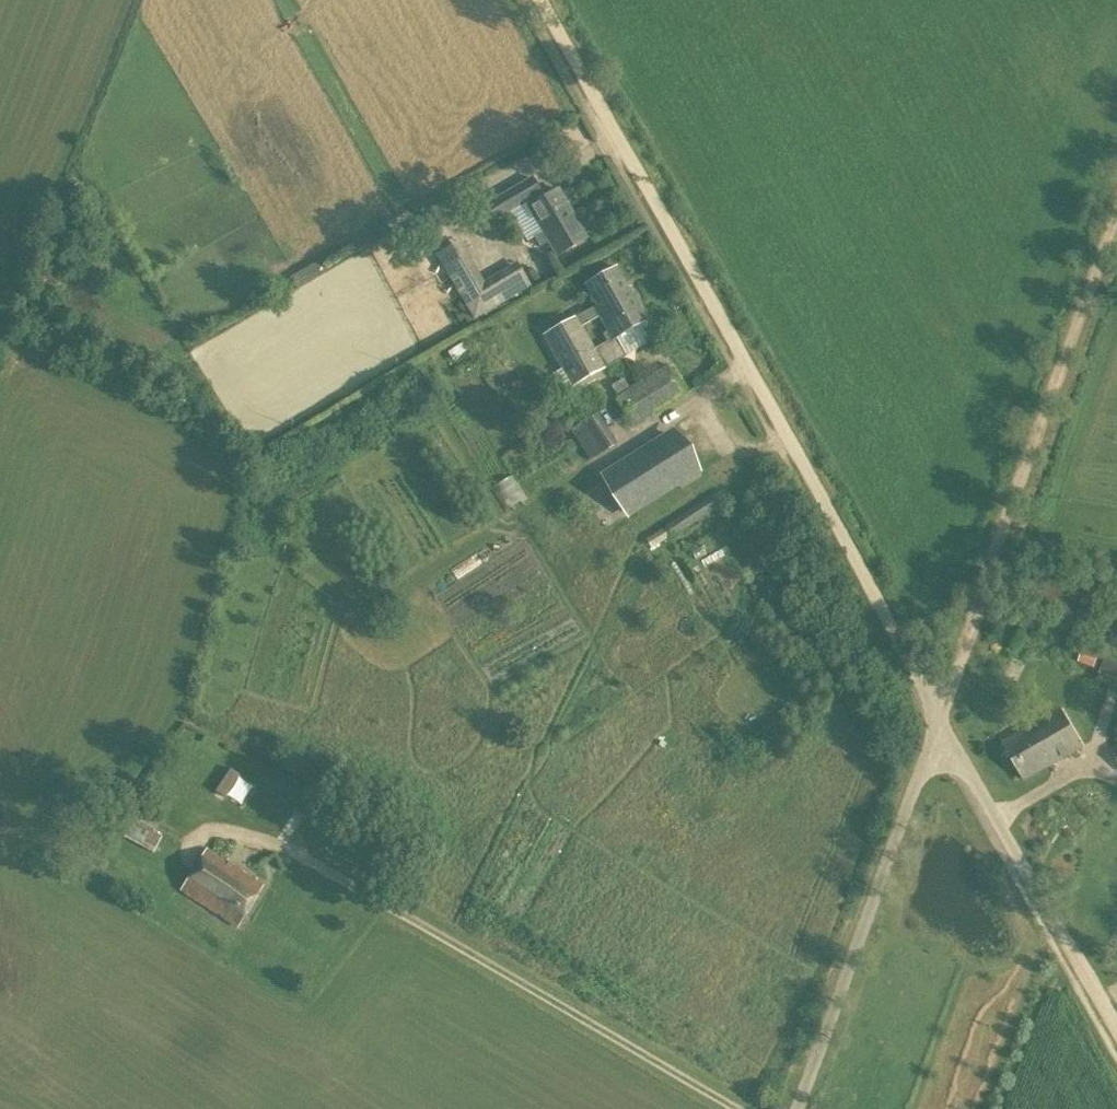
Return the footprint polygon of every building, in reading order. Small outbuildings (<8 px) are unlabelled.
[(494,222),(526,203),(516,185),(484,204),(494,222)] [(556,256),(586,239),(557,189),(527,207),(542,232),(533,237),(539,248),(548,242),(556,256)] [(483,281),(459,240),(434,255),(473,320),(530,286),(516,262),(483,281)] [(602,344),(612,363),(655,339),(645,321),(648,320),(629,287),(627,288),(615,268),(584,285),(596,306),(584,313),(589,322),(598,317),(606,332),(602,334),(606,342),(602,344)] [(581,327),(589,322),(584,313),(544,335),(572,386),(603,368),(612,363),(602,344),(594,349),(581,327)] [(685,394),(667,364),(637,383),(631,373),(611,386),(617,396),(613,398),(632,428),(685,394)] [(589,461),(593,458),(616,443),(597,413),(569,430),(589,461)] [(694,469),(672,435),(648,450),(643,456),(638,453),(626,464),(606,476),(627,511),(634,507),(632,505),(673,479),(678,482),(689,472),(694,469)] [(506,508),(524,497),(510,475),(492,486),(506,508)] [(671,538),(727,503),(720,491),(664,526),(671,538)] [(1081,652),(1077,662),(1092,668),(1097,656),(1081,651),(1081,652)] [(1105,658),(1096,680),(1116,689),(1116,663),(1105,658)] [(1025,779),(1084,743),(1062,706),(1003,742),(1025,779)] [(1109,749),(1116,762),(1116,743),(1109,749)] [(240,776),(230,769),(215,791),(225,798),(240,776)] [(152,853),(160,838),(126,818),(117,833),(152,853)] [(238,926),(264,884),(209,849),(182,890),(238,926)]
